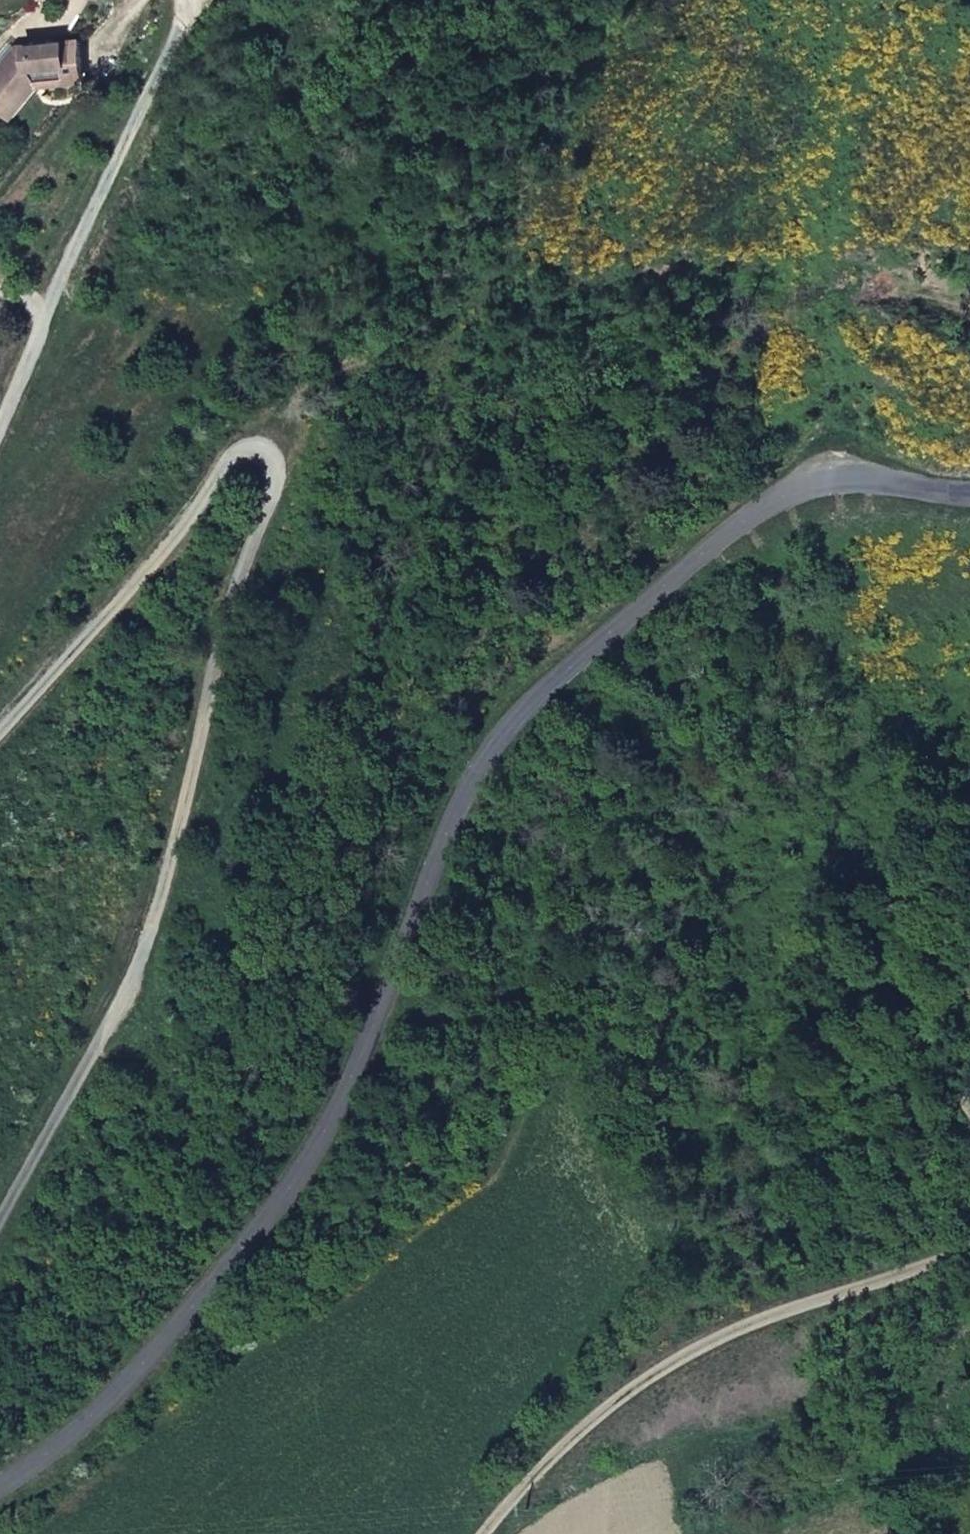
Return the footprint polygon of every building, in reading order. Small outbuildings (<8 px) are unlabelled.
[(79,37),(17,43),(0,64),(0,107),(10,115),(37,82),(83,78),(79,37)]
